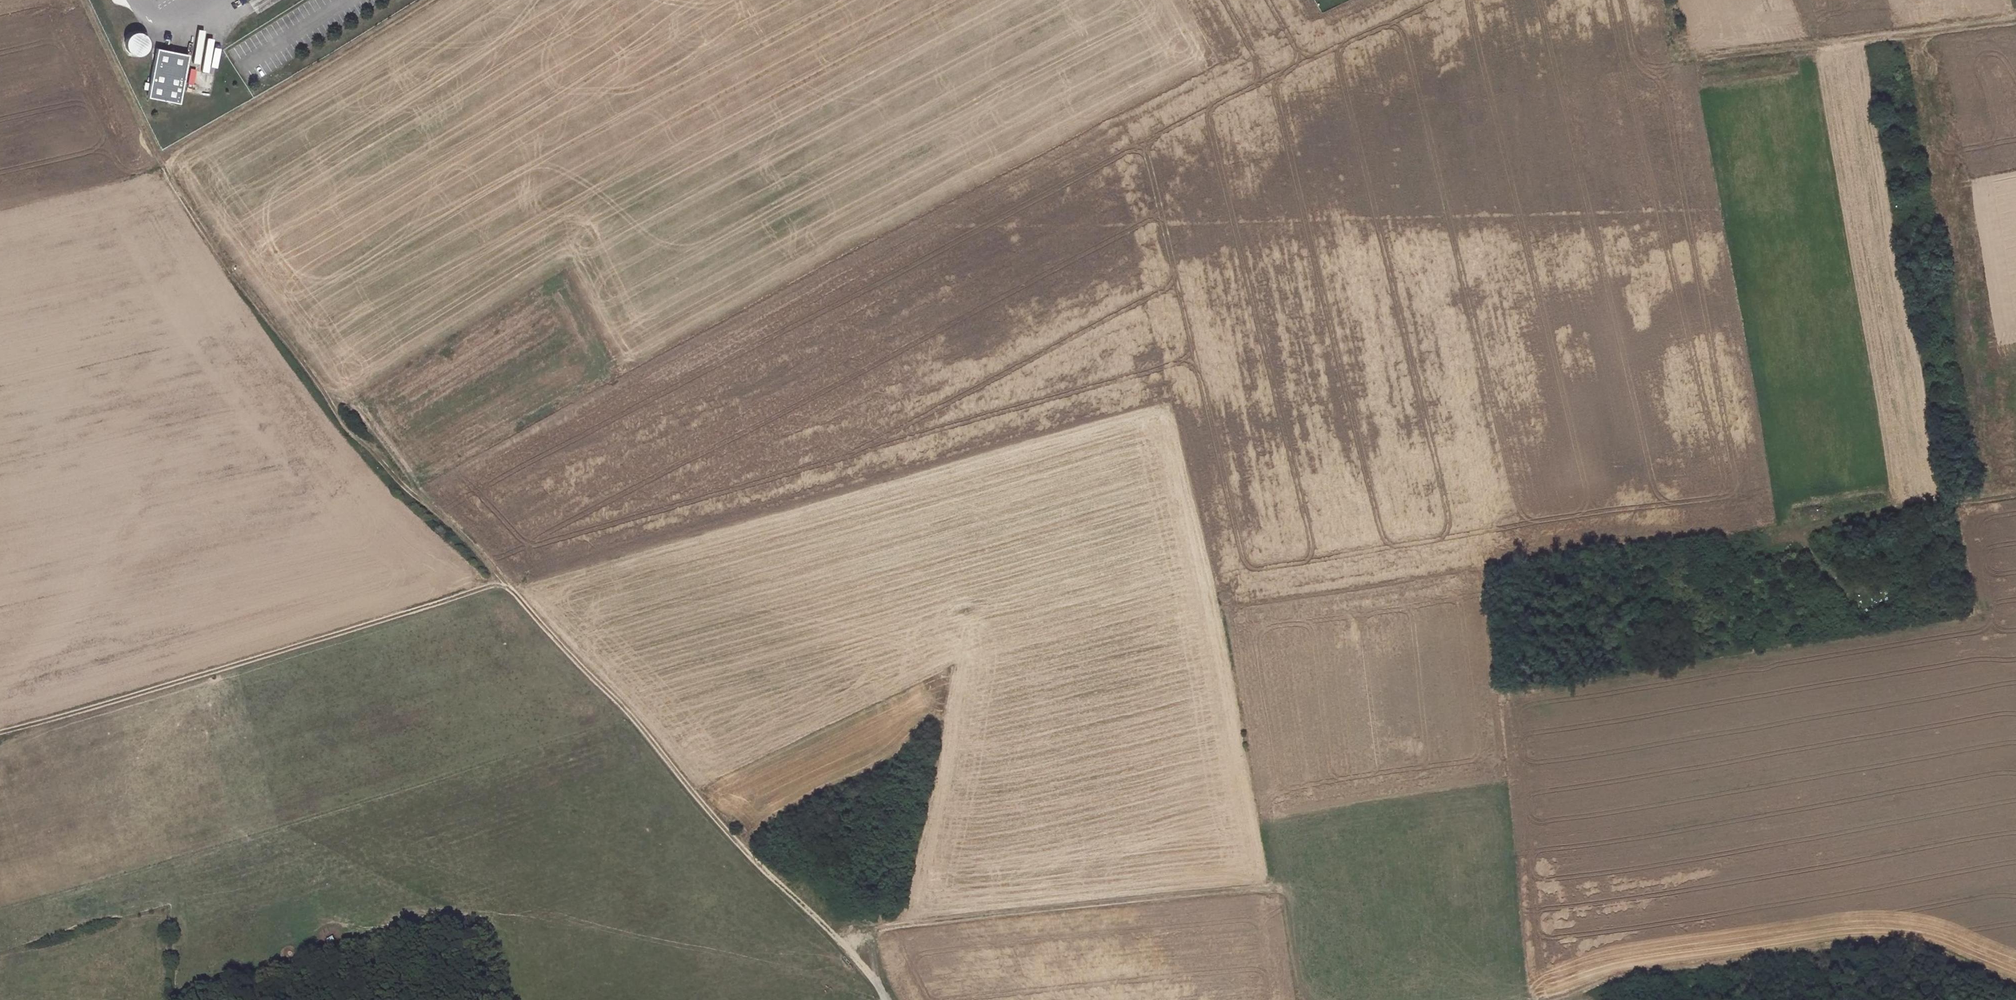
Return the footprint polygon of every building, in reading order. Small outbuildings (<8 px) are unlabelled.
[(133,28),(117,38),(128,56),(144,46),(133,28)] [(144,96),(176,101),(184,52),(151,47),(144,96)]
